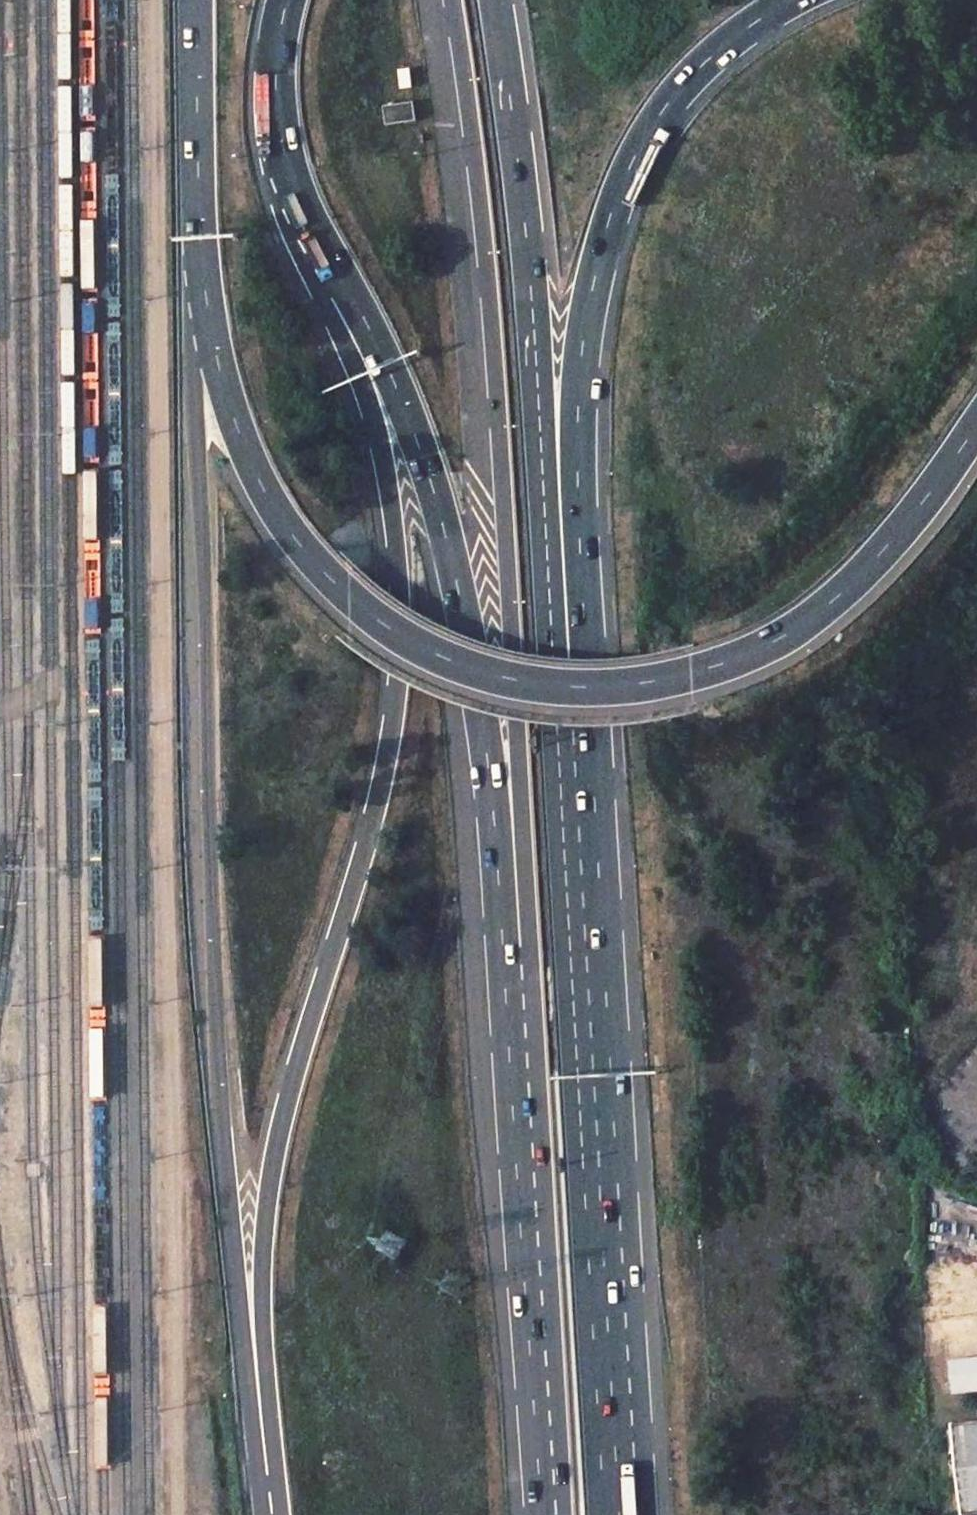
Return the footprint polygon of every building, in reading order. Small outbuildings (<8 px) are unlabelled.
[(949,1393),(976,1390),(976,1358),(945,1361),(949,1393)] [(962,1514),(966,1514),(976,1514),(976,1423),(953,1426),(962,1514)]
